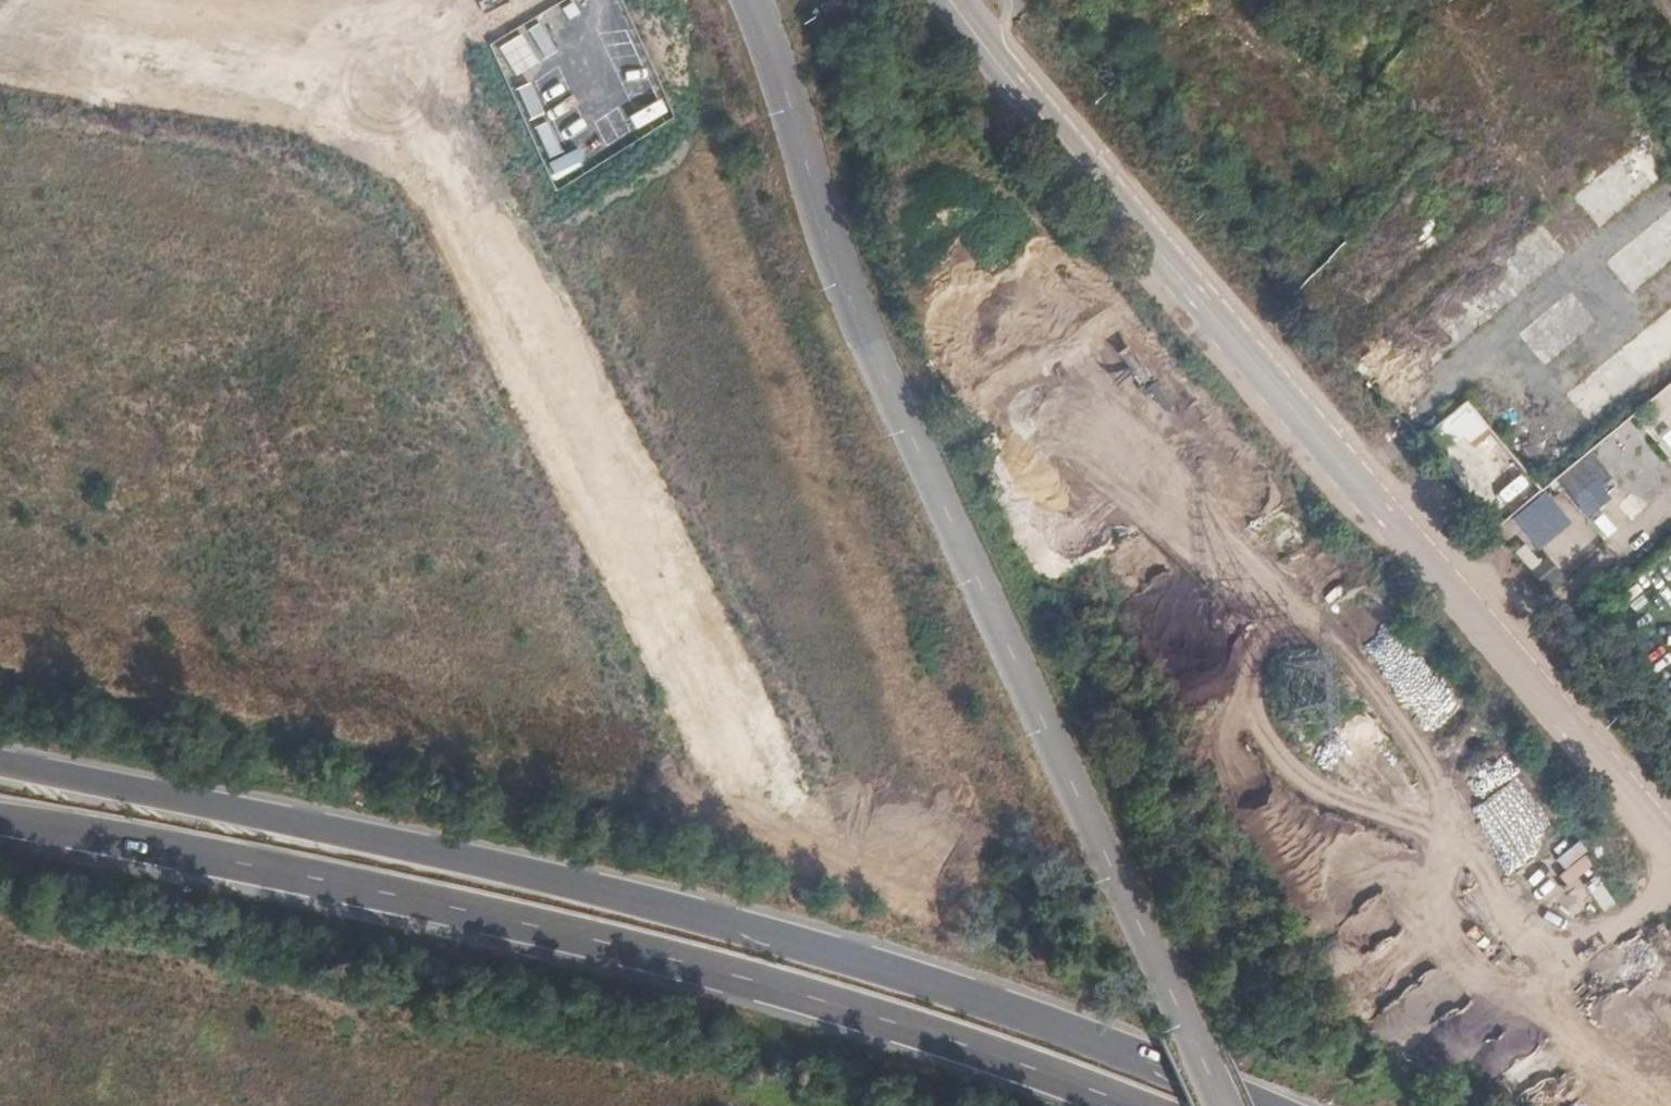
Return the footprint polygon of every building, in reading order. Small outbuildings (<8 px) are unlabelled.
[(1596,225),(1649,178),(1620,146),(1568,192),(1596,225)] [(1600,258),(1629,290),(1670,253),(1670,195),(1600,258)] [(1378,346),(1406,380),(1566,251),(1538,216),(1378,346)] [(1567,287),(1517,331),(1543,361),(1593,317),(1567,287)] [(1585,422),(1670,356),(1670,301),(1559,389),(1585,422)] [(1584,510),(1614,482),(1584,450),(1554,479),(1584,510)] [(1512,527),(1533,548),(1558,524),(1536,502),(1512,527)]
